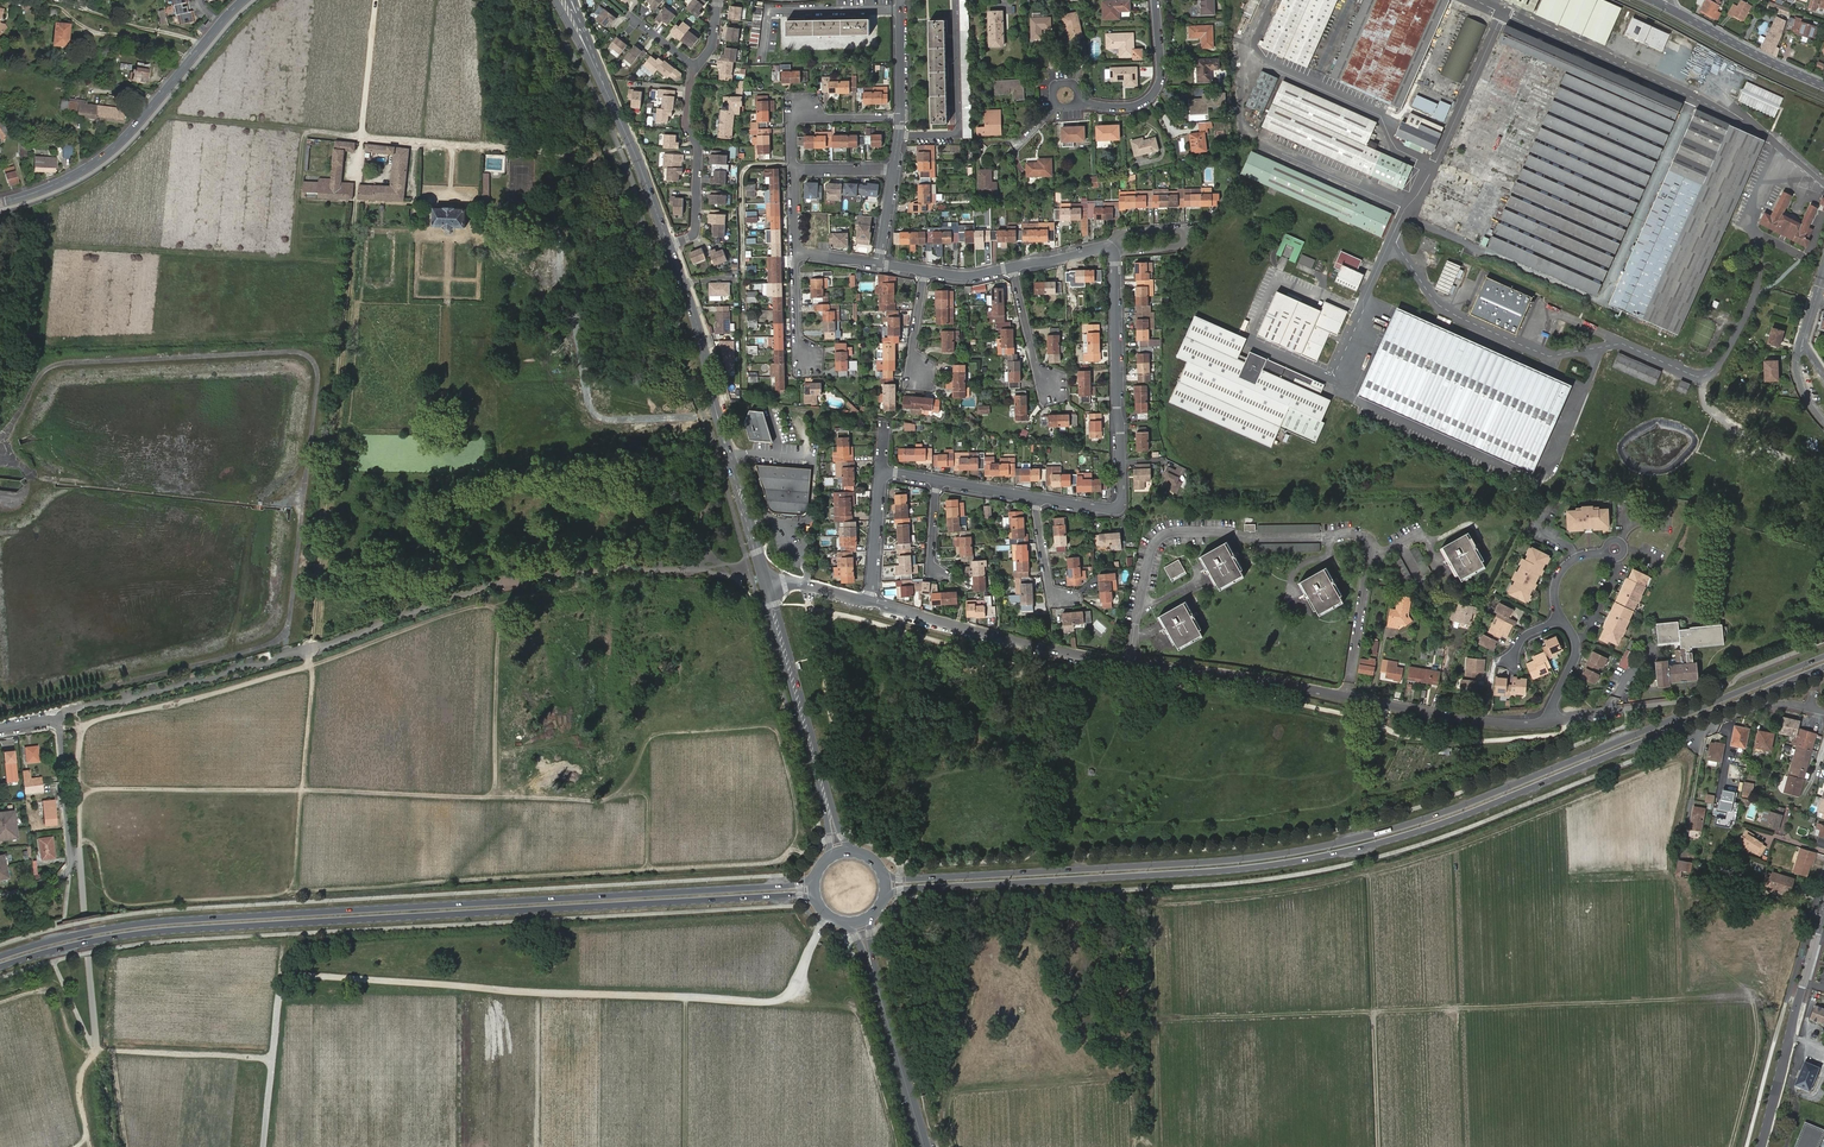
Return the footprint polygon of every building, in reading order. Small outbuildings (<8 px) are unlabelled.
[(663,0),(648,0),(653,3),(651,6),(655,10),(663,0)] [(699,18),(702,14),(700,12),(707,2),(704,0),(694,0),(687,9),(699,18)] [(1103,19),(1119,19),(1119,11),(1129,11),(1129,0),(1127,0),(1103,1),(1103,19)] [(1201,15),(1214,15),(1213,0),(1200,0),(1201,15)] [(1261,47),(1308,68),(1338,0),(1282,0),(1261,47)] [(1450,0),(1364,0),(1329,77),(1402,109),(1450,0)] [(1534,13),(1539,0),(1504,0),(1534,13)] [(1605,0),(1542,0),(1536,15),(1606,46),(1623,8),(1605,0)] [(1700,10),(1712,17),(1718,6),(1718,5),(1719,2),(1716,0),(1714,0),(1713,2),(1709,0),(1706,0),(1700,10)] [(1743,20),(1751,6),(1742,0),(1739,6),(1734,3),(1728,14),(1732,16),(1733,15),(1743,20)] [(1812,5),(1823,8),(1823,0),(1813,0),(1812,5)] [(1767,7),(1787,14),(1790,8),(1769,1),(1767,7)] [(188,2),(173,5),(175,15),(178,15),(178,14),(190,12),(190,11),(188,2)] [(668,4),(659,15),(669,24),(676,15),(671,10),(673,7),(668,4)] [(970,75),(968,4),(959,4),(963,138),(972,138),(971,107),(971,106),(971,105),(970,75)] [(750,44),(749,46),(758,47),(763,7),(755,5),(752,22),(752,27),(751,35),(750,44)] [(731,6),(729,20),(741,21),(742,8),(731,6)] [(605,26),(610,21),(613,23),(616,19),(605,9),(596,19),(605,26)] [(165,11),(155,13),(157,24),(167,22),(165,11)] [(178,15),(180,24),(195,21),(193,11),(190,11),(190,12),(178,14),(178,15)] [(1002,12),(989,12),(989,17),(990,46),(1003,46),(1002,12)] [(1031,18),(1032,38),(1042,38),(1041,28),(1051,28),(1050,18),(1044,18),(1043,13),(1033,13),(1033,18),(1031,18)] [(1062,16),(1065,28),(1068,27),(1068,30),(1070,39),(1082,37),(1077,13),(1062,16)] [(1488,26),(1466,16),(1440,75),(1462,84),(1488,26)] [(1795,16),(1792,28),(1798,30),(1797,33),(1802,34),(1802,31),(1808,33),(1808,36),(1814,38),(1817,25),(1801,20),(1801,18),(1795,16)] [(1670,34),(1632,17),(1625,34),(1662,51),(1670,34)] [(1776,17),(1769,32),(1780,37),(1787,22),(1776,17)] [(787,20),(787,36),(870,35),(870,19),(787,20)] [(929,20),(932,124),(948,123),(945,20),(929,20)] [(202,23),(197,29),(202,33),(211,23),(208,21),(205,25),(202,23)] [(672,30),(675,33),(674,34),(681,40),(687,33),(692,27),(685,21),(680,26),(677,24),(672,30)] [(54,24),(53,45),(64,46),(65,32),(67,32),(68,25),(54,24)] [(1566,71),(1487,247),(1597,296),(1683,104),(1505,25),(1498,41),(1566,71)] [(728,27),(727,41),(738,42),(740,29),(728,27)] [(1202,36),(1202,38),(1202,49),(1213,48),(1212,27),(1189,28),(1189,38),(1198,38),(1198,36),(1202,36)] [(1769,32),(1761,49),(1772,54),(1780,37),(1769,32)] [(687,33),(681,40),(692,48),(697,42),(687,33)] [(1108,35),(1108,47),(1120,47),(1121,55),(1133,55),(1134,61),(1140,61),(1140,50),(1133,50),(1133,33),(1108,35)] [(626,47),(615,38),(608,47),(618,56),(626,47)] [(640,61),(645,54),(642,51),(641,53),(633,47),(623,60),(630,65),(636,58),(640,61)] [(721,61),(722,62),(732,63),(736,63),(737,50),(726,48),(725,56),(722,55),(721,61)] [(1197,61),(1198,82),(1210,82),(1210,70),(1218,69),(1218,60),(1210,60),(1210,56),(1193,56),(1193,61),(1197,61)] [(655,73),(662,64),(658,60),(656,63),(650,58),(642,67),(653,76),(655,73)] [(721,61),(719,61),(718,67),(720,67),(719,75),(731,76),(732,63),(722,62),(721,61)] [(1823,71),(1823,69),(1823,63),(1819,61),(1816,67),(1823,71)] [(147,76),(149,69),(149,65),(138,63),(137,71),(134,71),(133,73),(132,73),(130,80),(148,83),(149,76),(147,76)] [(673,72),(662,64),(655,73),(666,81),(673,72)] [(1111,68),(1112,79),(1125,79),(1125,85),(1137,85),(1137,67),(1111,68)] [(736,78),(745,79),(746,68),(740,68),(740,73),(736,73),(736,78)] [(1281,79),(1261,70),(1246,106),(1265,114),(1281,79)] [(807,71),(791,72),(792,82),(801,82),(801,81),(808,80),(807,71)] [(792,82),(791,72),(782,72),(782,83),(792,82)] [(1021,85),(1023,85),(1023,80),(999,81),(999,88),(1004,88),(1004,94),(1010,93),(1009,87),(1012,87),(1012,91),(1014,91),(1017,91),(1017,100),(1024,99),(1023,88),(1021,88),(1021,85)] [(1377,122),(1282,80),(1261,127),(1403,190),(1414,166),(1367,145),(1377,122)] [(743,91),(745,81),(738,81),(736,96),(724,96),(723,110),(721,109),(720,120),(719,128),(718,137),(732,138),(734,123),(735,123),(735,121),(734,121),(734,113),(740,114),(741,112),(741,106),(743,106),(743,100),(743,98),(743,96),(743,91)] [(1784,98),(1747,81),(1738,101),(1775,117),(1784,98)] [(839,93),(839,82),(829,82),(829,93),(839,93)] [(850,82),(839,82),(839,93),(850,93),(850,82)] [(873,103),(873,92),(873,87),(867,87),(867,92),(864,92),(864,103),(873,103)] [(627,98),(632,98),(631,108),(640,109),(641,92),(632,91),(632,90),(628,89),(627,98)] [(672,110),(673,110),(674,97),(675,91),(658,89),(657,98),(662,99),(661,109),(672,110)] [(888,92),(873,92),(873,103),(883,103),(883,102),(888,102),(888,92)] [(1191,103),(1191,104),(1192,114),(1208,114),(1208,107),(1221,107),(1222,109),(1226,109),(1226,94),(1202,94),(1202,99),(1199,102),(1198,102),(1197,101),(1195,101),(1194,101),(1193,102),(1192,103),(1191,103)] [(1438,104),(1417,95),(1413,106),(1434,115),(1433,117),(1444,122),(1452,106),(1440,100),(1438,104)] [(757,96),(758,111),(769,111),(770,111),(770,104),(769,104),(769,101),(766,101),(766,96),(757,96)] [(76,102),(70,101),(68,110),(75,111),(75,112),(86,114),(87,104),(88,101),(80,100),(80,103),(76,103),(76,102)] [(86,114),(85,118),(124,124),(126,109),(119,108),(114,108),(107,107),(107,103),(100,102),(100,106),(87,104),(86,114)] [(1607,305),(1677,336),(1765,139),(1695,108),(1607,305)] [(671,116),(672,110),(661,109),(657,109),(656,123),(668,124),(668,116),(671,116)] [(769,111),(758,111),(758,122),(751,122),(751,129),(758,129),(759,129),(767,129),(767,122),(769,122),(769,111)] [(998,120),(997,111),(986,111),(986,126),(978,127),(978,132),(998,132),(998,126),(996,126),(996,120),(998,120)] [(1445,127),(1411,113),(1406,123),(1402,122),(1396,135),(1406,140),(1404,146),(1423,154),(1425,149),(1434,153),(1445,127)] [(1097,126),(1098,140),(1120,140),(1119,126),(1097,126)] [(1062,127),(1063,141),(1084,141),(1084,127),(1062,127)] [(1205,133),(1208,132),(1208,128),(1199,129),(1200,133),(1190,135),(1192,153),(1208,151),(1205,135),(1205,133)] [(759,129),(758,129),(758,144),(770,144),(769,129),(767,129),(759,129)] [(828,136),(815,136),(815,148),(826,147),(826,145),(832,145),(832,136),(832,133),(828,133),(828,136)] [(664,149),(679,150),(679,144),(675,143),(676,136),(665,135),(664,149)] [(858,145),(865,145),(865,135),(848,136),(849,147),(858,147),(858,145)] [(865,135),(865,145),(871,144),(871,146),(882,146),(882,135),(865,135)] [(805,137),(797,137),(798,146),(805,146),(805,148),(815,148),(815,136),(805,137)] [(832,136),(832,145),(839,145),(839,147),(849,147),(848,136),(832,136)] [(1131,142),(1135,156),(1146,153),(1147,157),(1159,154),(1155,138),(1143,142),(1142,139),(1131,142)] [(304,183),(303,197),(353,198),(354,184),(341,182),(344,151),(355,151),(355,143),(335,141),(334,150),(332,177),(331,184),(304,183)] [(64,157),(73,157),(74,142),(64,142),(64,157)] [(359,185),(358,199),(404,200),(409,149),(367,144),(366,151),(394,154),(391,186),(359,185)] [(770,144),(758,144),(759,160),(770,159),(770,144)] [(934,145),(920,145),(920,152),(918,152),(919,161),(934,161),(934,145)] [(29,147),(29,146),(28,146),(21,147),(21,154),(29,155),(29,147)] [(710,155),(710,164),(725,165),(725,156),(720,155),(720,151),(712,151),(712,155),(710,155)] [(1393,215),(1251,152),(1240,175),(1382,238),(1393,215)] [(679,169),(681,169),(681,160),(683,160),(683,156),(663,155),(662,168),(679,169)] [(36,157),(35,172),(57,172),(57,157),(36,157)] [(1027,164),(1027,176),(1052,176),(1051,160),(1039,160),(1039,163),(1027,164)] [(934,161),(919,161),(919,171),(920,171),(921,177),(930,177),(934,177),(934,161)] [(5,170),(9,185),(19,182),(15,167),(5,170)] [(682,175),(682,169),(681,169),(679,169),(667,168),(666,182),(678,182),(679,175),(682,175)] [(779,189),(779,168),(764,169),(764,176),(770,176),(770,177),(770,178),(771,184),(771,189),(779,189)] [(979,169),(980,193),(997,193),(997,181),(992,181),(992,169),(979,169)] [(710,179),(710,184),(725,185),(726,172),(714,171),(713,179),(710,179)] [(930,194),(930,177),(921,177),(921,184),(919,185),(919,194),(930,194)] [(822,195),(822,186),(818,186),(818,183),(806,182),(805,197),(817,198),(817,195),(822,195)] [(842,192),(843,186),(838,186),(838,184),(828,183),(827,199),(842,200),(842,192)] [(857,192),(858,184),(843,183),(843,184),(843,186),(842,192),(847,193),(847,195),(857,196),(857,192)] [(878,196),(879,185),(868,183),(868,186),(863,185),(862,193),(862,194),(878,196)] [(1201,188),(1201,195),(1202,205),(1212,205),(1217,205),(1217,200),(1220,200),(1219,194),(1212,194),(1209,194),(1209,191),(1212,191),(1212,187),(1201,188)] [(779,189),(771,189),(765,189),(766,203),(767,203),(771,203),(780,203),(780,192),(779,189)] [(1169,206),(1169,195),(1168,190),(1153,190),(1153,196),(1153,206),(1160,206),(1160,207),(1169,206)] [(709,195),(709,205),(725,205),(726,196),(719,196),(719,192),(711,191),(710,195),(709,195)] [(1169,195),(1169,206),(1185,206),(1185,195),(1184,191),(1179,191),(1179,195),(1169,195)] [(1184,191),(1185,195),(1185,206),(1202,205),(1201,195),(1191,195),(1191,191),(1184,191)] [(1793,196),(1783,191),(1771,215),(1764,211),(1759,223),(1807,247),(1810,241),(1808,240),(1813,229),(1809,227),(1819,208),(1811,204),(1801,223),(1783,214),(1793,196)] [(930,194),(919,194),(919,203),(921,203),(921,210),(931,210),(930,194)] [(1119,197),(1119,203),(1119,207),(1127,206),(1127,208),(1136,208),(1136,196),(1119,197)] [(1136,196),(1136,208),(1147,207),(1153,207),(1153,206),(1153,196),(1147,196),(1136,196)] [(670,198),(669,207),(674,207),(673,216),(682,217),(683,200),(674,200),(674,199),(670,198)] [(780,212),(780,203),(771,203),(767,203),(767,209),(771,209),(772,216),(777,216),(780,216),(780,212)] [(1104,203),(1104,208),(1104,219),(1113,219),(1113,218),(1120,218),(1119,207),(1119,203),(1104,203)] [(1070,204),(1071,209),(1071,220),(1082,220),(1082,219),(1088,219),(1088,208),(1088,204),(1070,204)] [(434,209),(434,227),(444,227),(446,229),(453,229),(455,228),(465,228),(466,210),(455,209),(455,208),(445,208),(445,209),(434,209)] [(1104,208),(1088,208),(1088,219),(1095,218),(1095,219),(1104,219),(1104,208)] [(1071,220),(1071,209),(1054,209),(1054,220),(1071,220)] [(708,215),(708,224),(713,224),(724,225),(725,216),(718,215),(718,211),(710,211),(709,215),(708,215)] [(870,229),(871,222),(865,221),(866,216),(858,215),(856,228),(858,229),(857,238),(862,239),(861,243),(869,245),(871,232),(869,232),(870,229)] [(772,216),(772,229),(780,229),(780,219),(780,216),(777,216),(772,216)] [(1039,230),(1039,241),(1048,241),(1050,241),(1055,241),(1055,223),(1039,223),(1039,230)] [(724,225),(713,224),(712,238),(723,238),(724,225)] [(1023,225),(1023,230),(1023,240),(1029,240),(1029,241),(1039,241),(1039,230),(1030,230),(1029,231),(1027,231),(1027,226),(1023,225)] [(1007,226),(1007,231),(1007,242),(1017,241),(1017,240),(1023,240),(1023,230),(1015,231),(1015,226),(1007,226)] [(942,232),(943,243),(952,243),(952,242),(959,242),(959,231),(959,227),(942,227),(942,232)] [(767,243),(772,243),(777,242),(781,242),(781,239),(780,229),(772,229),(772,238),(767,238),(767,243)] [(835,233),(829,233),(829,244),(834,244),(834,248),(849,248),(849,233),(844,233),(842,231),(837,231),(835,233)] [(959,231),(959,242),(966,242),(967,242),(975,242),(975,231),(959,231)] [(985,231),(975,231),(975,242),(985,242),(985,231)] [(1007,242),(1007,231),(991,231),(991,240),(998,240),(998,242),(1007,242)] [(910,243),(910,232),(901,232),(895,232),(894,243),(901,243),(910,243)] [(910,232),(910,243),(910,250),(916,250),(916,243),(920,243),(919,232),(910,232)] [(926,232),(926,243),(927,243),(943,243),(942,232),(926,232)] [(1285,234),(1276,255),(1281,257),(1287,245),(1294,248),(1289,260),(1295,263),(1304,242),(1285,234)] [(1484,236),(1481,244),(1486,246),(1490,238),(1484,236)] [(772,243),(773,256),(781,255),(781,245),(781,242),(777,242),(772,243)] [(705,259),(701,248),(688,253),(692,264),(705,259)] [(714,249),(709,251),(714,266),(726,261),(723,250),(715,253),(714,249)] [(1362,260),(1341,251),(1335,267),(1340,270),(1335,283),(1357,292),(1365,275),(1357,272),(1362,260)] [(1298,263),(1312,268),(1316,259),(1302,254),(1298,263)] [(773,256),(773,270),(778,269),(782,269),(782,266),(781,255),(773,256)] [(1447,261),(1435,289),(1449,295),(1461,267),(1447,261)] [(1137,280),(1148,280),(1152,280),(1152,262),(1136,263),(1137,280)] [(778,269),(773,270),(773,283),(782,282),(782,273),(782,269),(778,269)] [(1076,282),(1086,282),(1086,270),(1076,271),(1076,282)] [(1086,270),(1086,282),(1101,281),(1101,270),(1086,270)] [(811,278),(812,288),(823,287),(827,287),(827,276),(831,275),(831,272),(822,271),(813,272),(813,278),(811,278)] [(876,293),(883,293),(894,293),(894,283),(893,283),(893,277),(870,273),(870,281),(883,281),(883,285),(876,285),(876,293)] [(1066,273),(1066,282),(1074,282),(1073,273),(1066,273)] [(1532,298),(1486,277),(1469,314),(1515,335),(1532,298)] [(1137,296),(1148,296),(1153,296),(1152,280),(1148,280),(1137,280),(1138,286),(1137,287),(1137,296)] [(782,282),(773,283),(773,284),(769,284),(769,296),(773,296),(779,296),(782,296),(782,293),(782,282)] [(1045,283),(1046,293),(1062,293),(1062,282),(1045,283)] [(729,294),(729,283),(710,283),(710,294),(729,294)] [(1035,293),(1046,293),(1045,283),(1035,283),(1035,293)] [(814,304),(824,304),(828,304),(827,293),(823,293),(823,287),(812,288),(812,298),(813,298),(813,304),(815,304),(814,304)] [(992,288),(993,305),(1004,305),(1004,294),(1002,294),(1002,288),(992,288)] [(1321,311),(1276,291),(1257,335),(1317,361),(1330,332),(1337,335),(1348,311),(1326,301),(1321,311)] [(937,293),(937,308),(953,308),(953,293),(948,293),(948,292),(937,293)] [(894,293),(883,293),(883,304),(883,311),(886,311),(894,311),(894,304),(894,293)] [(773,296),(769,296),(769,302),(774,302),(774,309),(783,309),(782,299),(782,296),(779,296),(773,296)] [(1139,312),(1151,312),(1151,305),(1148,305),(1148,296),(1137,296),(1137,305),(1139,305),(1139,312)] [(839,310),(839,304),(828,304),(824,304),(814,304),(815,304),(815,311),(823,310),(823,321),(835,321),(835,310),(839,310)] [(1004,305),(993,305),(993,322),(999,322),(1005,322),(1004,305)] [(1356,396),(1531,474),(1571,386),(1396,307),(1356,396)] [(953,308),(937,308),(937,324),(954,324),(953,308)] [(783,309),(774,309),(774,323),(780,323),(780,320),(783,320),(783,309)] [(894,311),(886,311),(886,316),(883,317),(883,321),(889,321),(889,326),(900,326),(900,316),(898,316),(898,310),(894,311)] [(1137,329),(1149,329),(1149,319),(1151,319),(1151,312),(1139,312),(1139,319),(1137,319),(1137,329)] [(729,313),(718,313),(717,329),(716,329),(716,334),(730,334),(729,313)] [(1574,323),(1577,317),(1570,315),(1568,321),(1574,323)] [(1246,339),(1195,316),(1177,356),(1188,361),(1170,401),(1272,447),(1280,428),(1316,444),(1326,423),(1321,421),(1331,400),(1319,395),(1324,385),(1249,352),(1247,357),(1239,354),(1246,339)] [(835,321),(823,321),(824,332),(825,332),(825,338),(835,337),(835,331),(839,331),(839,321),(835,321)] [(1005,322),(999,322),(999,338),(1011,338),(1010,328),(1008,329),(1008,321),(1005,322)] [(780,323),(774,323),(775,336),(784,336),(783,326),(783,322),(780,323)] [(900,335),(900,326),(889,326),(883,326),(884,342),(893,342),(899,342),(899,335),(900,335)] [(1088,326),(1089,344),(1100,344),(1099,326),(1088,326)] [(1785,331),(1772,328),(1767,344),(1780,348),(1785,331)] [(1149,347),(1162,346),(1162,340),(1149,340),(1149,329),(1137,329),(1138,340),(1139,340),(1139,347),(1149,347)] [(954,336),(959,336),(959,331),(954,331),(943,331),(943,341),(954,341),(954,336)] [(1048,335),(1049,345),(1060,344),(1059,335),(1048,335)] [(784,336),(775,336),(775,350),(780,350),(784,350),(784,346),(784,336)] [(1011,338),(999,338),(999,348),(1002,348),(1002,354),(1009,354),(1011,354),(1011,338)] [(735,371),(735,341),(720,341),(720,346),(727,371),(735,371)] [(954,351),(954,341),(943,341),(943,351),(954,351)] [(893,349),(893,342),(884,342),(881,343),(881,349),(880,349),(880,360),(881,360),(884,360),(895,360),(895,349),(893,349)] [(836,343),(836,361),(848,361),(848,354),(853,354),(853,347),(848,347),(848,343),(836,343)] [(1060,344),(1049,345),(1049,354),(1060,354),(1060,344)] [(1100,344),(1089,344),(1089,362),(1100,361),(1100,344)] [(1149,353),(1149,347),(1139,347),(1140,353),(1138,353),(1138,363),(1150,363),(1149,353)] [(780,350),(775,350),(776,362),(784,362),(784,353),(780,353),(780,350)] [(1661,371),(1618,353),(1612,367),(1655,386),(1661,371)] [(1020,354),(1011,354),(1009,354),(1009,371),(1021,371),(1020,354)] [(895,370),(895,360),(884,360),(884,363),(882,363),(881,360),(880,360),(878,360),(878,377),(882,377),(893,377),(893,370),(895,370)] [(848,361),(836,361),(837,370),(839,370),(839,377),(848,376),(848,370),(848,361)] [(1779,361),(1763,361),(1764,382),(1779,382),(1779,361)] [(784,362),(776,362),(771,363),(771,373),(776,372),(776,376),(781,376),(785,376),(785,373),(784,362)] [(1150,372),(1150,363),(1138,363),(1138,373),(1140,372),(1140,380),(1149,379),(1150,372)] [(954,381),(966,381),(966,364),(956,364),(956,373),(954,373),(954,381)] [(1021,371),(1009,371),(1010,389),(1020,388),(1020,381),(1021,381),(1021,371)] [(1079,371),(1080,387),(1091,387),(1091,377),(1089,377),(1089,371),(1079,371)] [(781,376),(776,376),(776,389),(785,389),(785,379),(785,376),(781,376)] [(893,377),(882,377),(882,384),(884,384),(885,393),(895,393),(895,384),(893,384),(893,377)] [(1691,384),(1681,380),(1676,390),(1687,394),(1691,384)] [(954,381),(947,381),(947,386),(954,386),(954,397),(965,397),(965,394),(965,388),(966,381),(954,381)] [(805,383),(805,402),(817,402),(817,394),(821,394),(821,383),(805,383)] [(1136,392),(1136,402),(1147,402),(1147,386),(1137,386),(1137,392),(1136,392)] [(1091,387),(1080,387),(1080,396),(1082,396),(1082,403),(1090,403),(1090,395),(1091,395),(1091,387)] [(1015,391),(1015,405),(1027,404),(1027,391),(1015,391)] [(895,393),(885,393),(881,393),(880,393),(880,401),(881,401),(885,401),(885,410),(896,409),(895,393)] [(922,409),(923,397),(913,396),(912,399),(906,398),(905,407),(922,409)] [(933,400),(933,398),(923,397),(922,410),(932,411),(932,409),(939,409),(940,400),(933,400)] [(1147,402),(1136,402),(1136,413),(1138,413),(1139,419),(1148,419),(1147,402)] [(1027,404),(1015,405),(1016,414),(1027,413),(1027,404)] [(979,406),(979,414),(991,413),(990,405),(979,406)] [(852,406),(850,412),(858,415),(860,409),(852,406)] [(744,422),(749,440),(764,441),(755,410),(749,409),(744,422)] [(763,411),(755,410),(764,441),(772,441),(763,411)] [(1102,431),(1101,420),(1101,413),(1099,413),(1091,413),(1091,420),(1090,420),(1091,431),(1091,437),(1101,437),(1102,437),(1102,431)] [(1060,426),(1059,415),(1049,415),(1049,417),(1042,418),(1042,426),(1049,426),(1049,427),(1060,426)] [(1077,415),(1059,415),(1060,426),(1078,426),(1077,415)] [(915,423),(905,421),(904,429),(915,431),(915,430),(915,423)] [(1137,432),(1137,442),(1148,441),(1148,432),(1147,432),(1147,427),(1138,428),(1138,432),(1137,432)] [(850,462),(850,448),(849,432),(838,432),(838,448),(839,462),(836,462),(837,477),(844,477),(844,487),(855,486),(855,477),(854,462),(853,462),(850,462)] [(1148,441),(1137,442),(1138,451),(1149,451),(1148,441)] [(899,450),(899,461),(915,461),(933,461),(932,449),(916,449),(899,450)] [(938,456),(938,467),(954,467),(954,470),(970,470),(985,470),(985,475),(1000,475),(1016,475),(1016,481),(1031,481),(1047,480),(1047,469),(1031,469),(1016,469),(1016,464),(1016,459),(1000,459),(1000,464),(994,464),(994,457),(985,458),(969,459),(954,459),(954,456),(938,456)] [(756,464),(768,504),(769,508),(770,509),(771,510),(771,511),(772,511),(773,512),(774,512),(775,512),(775,513),(776,513),(799,514),(800,513),(802,513),(803,513),(805,512),(806,511),(807,509),(808,508),(808,507),(808,505),(809,504),(811,468),(756,464)] [(1062,486),(1062,475),(1053,475),(1052,469),(1047,469),(1047,480),(1047,485),(1053,485),(1053,486),(1062,486)] [(1149,469),(1134,469),(1134,489),(1145,489),(1144,481),(1150,481),(1149,469)] [(1168,473),(1162,486),(1176,493),(1181,483),(1177,481),(1178,478),(1168,473)] [(1077,475),(1062,475),(1062,486),(1072,486),(1072,485),(1078,485),(1077,481),(1077,475)] [(1093,480),(1077,481),(1078,485),(1078,492),(1093,492),(1093,480)] [(1108,480),(1093,480),(1093,492),(1102,492),(1103,490),(1108,491),(1108,480)] [(855,582),(854,566),(854,552),(857,551),(856,546),(858,546),(857,536),(857,522),(853,522),(852,507),(852,492),(840,492),(841,507),(841,522),(845,522),(846,537),(841,537),(842,546),(847,546),(847,552),(843,552),(843,567),(837,567),(837,577),(844,577),(844,583),(855,582)] [(907,494),(896,495),(897,504),(908,503),(907,494)] [(947,501),(948,516),(959,516),(959,510),(964,510),(964,504),(958,504),(958,501),(947,501)] [(909,518),(908,503),(897,504),(893,504),(893,510),(897,510),(898,514),(895,513),(896,519),(909,518)] [(984,506),(985,518),(993,517),(991,505),(984,506)] [(1580,511),(1565,511),(1566,529),(1607,528),(1606,510),(1591,510),(1591,507),(1580,507),(1580,511)] [(1013,518),(1013,529),(1024,528),(1024,517),(1022,518),(1022,511),(1010,512),(1010,518),(1013,518)] [(959,516),(948,516),(948,527),(950,526),(950,532),(962,532),(967,531),(967,521),(966,521),(966,515),(964,515),(959,516)] [(1055,537),(1056,547),(1057,547),(1058,553),(1066,552),(1066,546),(1067,546),(1066,536),(1065,518),(1053,519),(1055,537)] [(1258,524),(1258,532),(1321,532),(1321,523),(1258,524)] [(898,526),(899,535),(900,544),(910,544),(910,534),(909,525),(898,526)] [(1024,528),(1013,529),(1014,539),(1014,545),(1015,545),(1018,545),(1025,545),(1025,539),(1025,536),(1024,528)] [(967,531),(962,532),(962,538),(961,537),(956,538),(957,541),(956,541),(956,547),(957,547),(957,552),(961,552),(962,552),(962,557),(963,557),(964,563),(973,562),(972,546),(972,531),(967,531)] [(1485,559),(1478,547),(1476,545),(1469,532),(1467,533),(1482,560),(1485,559)] [(1094,535),(1095,546),(1111,545),(1122,544),(1121,533),(1110,534),(1094,535)] [(1485,564),(1482,560),(1467,533),(1443,546),(1459,574),(1461,578),(1485,564)] [(1242,567),(1236,556),(1234,554),(1227,541),(1225,542),(1241,568),(1242,567)] [(1243,573),(1241,568),(1225,542),(1201,555),(1216,582),(1219,587),(1243,573)] [(1258,543),(1258,551),(1321,550),(1321,542),(1258,543)] [(1025,545),(1018,545),(1018,551),(1017,551),(1017,562),(1018,578),(1021,578),(1021,595),(1010,595),(1010,602),(1022,602),(1022,613),(1033,613),(1033,595),(1032,583),(1030,583),(1030,578),(1029,578),(1029,562),(1028,551),(1027,551),(1027,545),(1025,545)] [(1410,550),(1423,575),(1430,571),(1417,546),(1410,550)] [(1459,574),(1443,546),(1441,548),(1449,561),(1450,563),(1457,575),(1459,574)] [(1515,579),(1508,592),(1524,600),(1548,554),(1531,546),(1525,559),(1523,558),(1513,579),(1515,579)] [(901,566),(902,581),(903,587),(897,587),(898,590),(898,595),(898,598),(905,598),(904,597),(914,596),(914,592),(913,589),(923,588),(924,580),(913,580),(912,573),(912,565),(911,549),(900,550),(901,566)] [(1216,582),(1201,555),(1200,556),(1207,569),(1208,572),(1215,583),(1216,582)] [(1393,560),(1407,584),(1414,580),(1400,556),(1393,560)] [(1069,569),(1070,579),(1071,579),(1071,585),(1082,584),(1081,568),(1080,557),(1068,558),(1069,569)] [(1175,565),(1173,562),(1165,567),(1172,579),(1186,571),(1180,561),(1175,565)] [(986,576),(985,562),(975,562),(975,568),(966,569),(966,577),(974,577),(986,576)] [(1486,567),(1485,564),(1461,578),(1463,581),(1486,567)] [(1342,594),(1336,582),(1334,579),(1327,566),(1325,568),(1340,595),(1342,594)] [(1620,592),(1617,599),(1614,603),(1611,611),(1608,610),(1605,616),(1607,617),(1599,634),(1606,638),(1615,642),(1619,634),(1618,633),(1621,626),(1623,627),(1627,618),(1626,617),(1635,599),(1634,599),(1638,592),(1639,592),(1643,585),(1642,584),(1643,582),(1647,575),(1632,567),(1623,585),(1621,584),(1617,591),(1620,592)] [(1342,599),(1340,595),(1325,568),(1301,580),(1317,608),(1319,612),(1342,599)] [(1245,576),(1243,573),(1219,587),(1221,589),(1245,576)] [(1100,581),(1100,592),(1101,602),(1102,602),(1103,607),(1112,606),(1112,601),(1112,591),(1111,590),(1117,589),(1116,580),(1109,581),(1109,575),(1100,575),(1101,581),(1100,581)] [(975,591),(987,591),(986,576),(974,577),(975,591)] [(1317,608),(1301,580),(1299,582),(1306,594),(1308,597),(1314,609),(1317,608)] [(933,594),(933,605),(944,604),(958,603),(958,592),(943,593),(933,594)] [(1409,597),(1403,596),(1399,595),(1396,609),(1393,609),(1392,614),(1390,614),(1388,625),(1398,627),(1398,624),(1397,623),(1399,622),(1402,620),(1403,621),(1406,625),(1412,621),(1410,617),(1408,618),(1406,615),(1406,611),(1408,612),(1410,603),(1408,603),(1409,597)] [(1344,602),(1342,599),(1319,612),(1320,615),(1344,602)] [(1186,601),(1184,602),(1199,628),(1201,627),(1195,616),(1193,614),(1186,601)] [(1184,602),(1160,615),(1175,642),(1178,647),(1202,634),(1199,628),(1184,602)] [(1458,603),(1454,620),(1470,623),(1472,613),(1476,614),(1476,612),(1479,613),(1481,606),(1477,605),(1477,607),(1458,603)] [(1498,613),(1496,616),(1499,618),(1512,624),(1514,625),(1516,621),(1510,618),(1508,617),(1509,614),(1511,615),(1513,610),(1499,604),(1495,612),(1498,613)] [(976,606),(977,618),(992,617),(992,606),(976,606)] [(1090,612),(1073,613),(1074,624),(1091,623),(1090,612)] [(1074,624),(1073,613),(1063,614),(1063,625),(1064,625),(1065,631),(1074,631),(1074,624)] [(1158,616),(1165,630),(1167,632),(1173,643),(1175,642),(1160,615),(1158,616)] [(1499,618),(1496,616),(1491,628),(1493,629),(1498,618),(1499,618)] [(1491,628),(1489,632),(1496,636),(1498,632),(1500,633),(1506,636),(1511,625),(1512,624),(1499,618),(1498,618),(1493,629),(1491,628)] [(1668,664),(1667,660),(1664,660),(1656,661),(1658,687),(1670,685),(1670,682),(1699,679),(1697,662),(1693,662),(1691,646),(1723,643),(1722,635),(1721,627),(1721,625),(1688,628),(1678,629),(1677,622),(1655,624),(1656,626),(1657,635),(1657,643),(1679,641),(1680,649),(1676,650),(1676,658),(1677,663),(1671,664),(1668,664)] [(1775,630),(1785,632),(1787,623),(1776,622),(1775,630)] [(1496,636),(1489,632),(1486,637),(1483,636),(1478,644),(1491,650),(1494,646),(1493,645),(1496,637),(1497,636),(1496,636)] [(1202,634),(1178,647),(1179,649),(1204,636),(1202,634)] [(1543,652),(1546,660),(1550,658),(1549,655),(1555,653),(1561,650),(1555,636),(1544,641),(1546,646),(1547,648),(1543,650),(1543,652)] [(1630,640),(1618,666),(1627,670),(1638,644),(1630,640)] [(1588,664),(1597,668),(1598,664),(1602,666),(1606,658),(1592,651),(1590,657),(1591,657),(1588,664)] [(1545,668),(1549,667),(1546,660),(1543,652),(1532,657),(1533,661),(1534,663),(1526,666),(1527,669),(1530,677),(1546,670),(1545,668)] [(1465,670),(1464,675),(1474,675),(1474,671),(1477,671),(1482,672),(1483,659),(1468,658),(1467,670),(1465,670)] [(1360,659),(1358,671),(1374,674),(1376,659),(1372,659),(1372,660),(1372,661),(1369,661),(1360,659)] [(1398,662),(1391,661),(1388,678),(1401,680),(1404,668),(1397,667),(1398,662)] [(1595,672),(1597,668),(1588,664),(1584,673),(1583,672),(1581,677),(1594,683),(1598,674),(1595,672)] [(1423,682),(1425,669),(1410,667),(1408,679),(1423,682)] [(1438,685),(1440,672),(1425,669),(1423,682),(1436,684),(1435,688),(1437,688),(1438,685)] [(1474,675),(1464,675),(1464,679),(1461,679),(1460,689),(1474,690),(1475,685),(1473,685),(1474,675)] [(1506,677),(1494,676),(1493,691),(1504,693),(1504,695),(1510,695),(1510,687),(1506,686),(1506,685),(1506,677)] [(1515,687),(1510,687),(1510,695),(1514,696),(1515,692),(1524,693),(1525,678),(1521,678),(1521,680),(1515,679),(1515,685),(1515,687)] [(1611,696),(1610,703),(1617,704),(1618,698),(1611,696)] [(1800,721),(1782,717),(1778,733),(1795,736),(1800,721)] [(1740,727),(1730,744),(1745,747),(1749,729),(1740,727)] [(1759,730),(1756,747),(1770,750),(1774,733),(1759,730)] [(1792,741),(1791,743),(1795,745),(1797,745),(1811,750),(1816,735),(1799,730),(1795,738),(1793,740),(1793,741),(1792,741)] [(1717,761),(1721,762),(1724,747),(1725,744),(1720,743),(1720,744),(1711,742),(1707,759),(1708,759),(1708,763),(1716,764),(1717,761)] [(1797,745),(1783,792),(1797,796),(1811,750),(1797,745)] [(26,748),(27,763),(39,761),(37,747),(26,748)] [(9,754),(4,754),(8,797),(17,796),(14,752),(9,752),(9,754)] [(1723,759),(1722,767),(1731,769),(1732,760),(1723,759)] [(30,779),(23,780),(24,787),(41,785),(41,778),(30,779)] [(1753,783),(1744,781),(1742,791),(1744,791),(1743,795),(1749,797),(1750,792),(1751,792),(1753,783)] [(41,785),(24,787),(25,794),(42,792),(41,785)] [(1715,804),(1715,795),(1707,794),(1706,803),(1715,804)] [(42,802),(43,807),(51,806),(52,811),(53,811),(52,801),(42,802)] [(51,806),(43,807),(45,825),(54,825),(53,811),(52,811),(51,806)] [(1703,821),(1705,809),(1694,807),(1690,829),(1700,831),(1703,821)] [(1764,809),(1760,823),(1779,828),(1783,815),(1764,809)] [(17,838),(14,811),(0,812),(0,840),(17,838)] [(1754,835),(1747,830),(1738,843),(1745,847),(1743,849),(1749,853),(1751,851),(1756,854),(1760,856),(1766,847),(1762,845),(1763,844),(1753,837),(1754,835)] [(38,839),(40,853),(41,860),(55,859),(52,838),(38,839)] [(1813,863),(1817,852),(1805,849),(1797,874),(1806,877),(1810,865),(1811,862),(1813,863)] [(1690,870),(1691,862),(1684,861),(1682,869),(1690,870)] [(1767,872),(1762,887),(1768,889),(1769,886),(1787,892),(1790,883),(1792,884),(1794,878),(1773,872),(1773,874),(1767,872)] [(1810,1020),(1823,1025),(1823,1010),(1815,1007),(1810,1020)] [(1805,1063),(1796,1086),(1810,1092),(1820,1069),(1805,1063)] [(1793,1146),(1819,1146),(1818,1146),(1823,1133),(1823,1130),(1804,1122),(1793,1146)]
